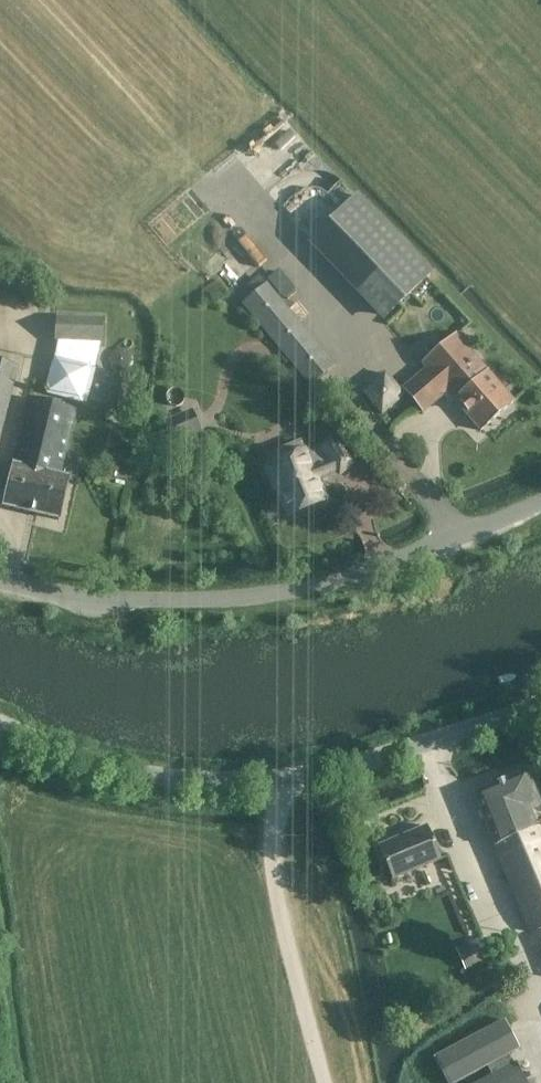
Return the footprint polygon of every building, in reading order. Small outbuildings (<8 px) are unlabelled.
[(386,317),(431,274),(357,197),(313,240),(386,317)] [(276,270),(268,280),(286,295),(295,284),(276,270)] [(335,366),(267,285),(244,305),(312,386),(335,366)] [(104,344),(104,317),(56,316),(56,343),(104,344)] [(481,432),(514,403),(457,336),(423,364),(435,377),(425,386),(417,378),(404,390),(424,413),(447,393),(481,432)] [(17,369),(0,365),(0,436),(17,369)] [(382,415),(404,396),(385,374),(363,393),(382,415)] [(112,378),(109,404),(129,407),(132,381),(112,378)] [(59,475),(75,410),(32,400),(16,464),(15,464),(5,507),(59,520),(69,477),(59,475)] [(170,423),(176,438),(199,429),(193,414),(170,423)] [(318,480),(338,472),(341,475),(354,464),(333,440),(320,451),(321,452),(309,457),(307,452),(306,453),(302,443),(287,449),(291,459),(270,468),(267,469),(276,491),(279,489),(289,516),(326,501),(318,480)] [(0,471),(0,498),(4,499),(12,474),(0,471)] [(537,792),(528,770),(474,793),(531,933),(540,929),(540,825),(535,810),(540,808),(540,802),(537,792)] [(392,879),(442,859),(429,827),(379,847),(392,879)] [(460,940),(457,941),(467,969),(488,961),(471,914),(453,921),(460,940)] [(509,1055),(521,1049),(505,1020),(434,1058),(447,1082),(457,1082),(488,1067),(493,1076),(480,1082),(526,1082),(516,1064),(515,1065),(509,1055)]
